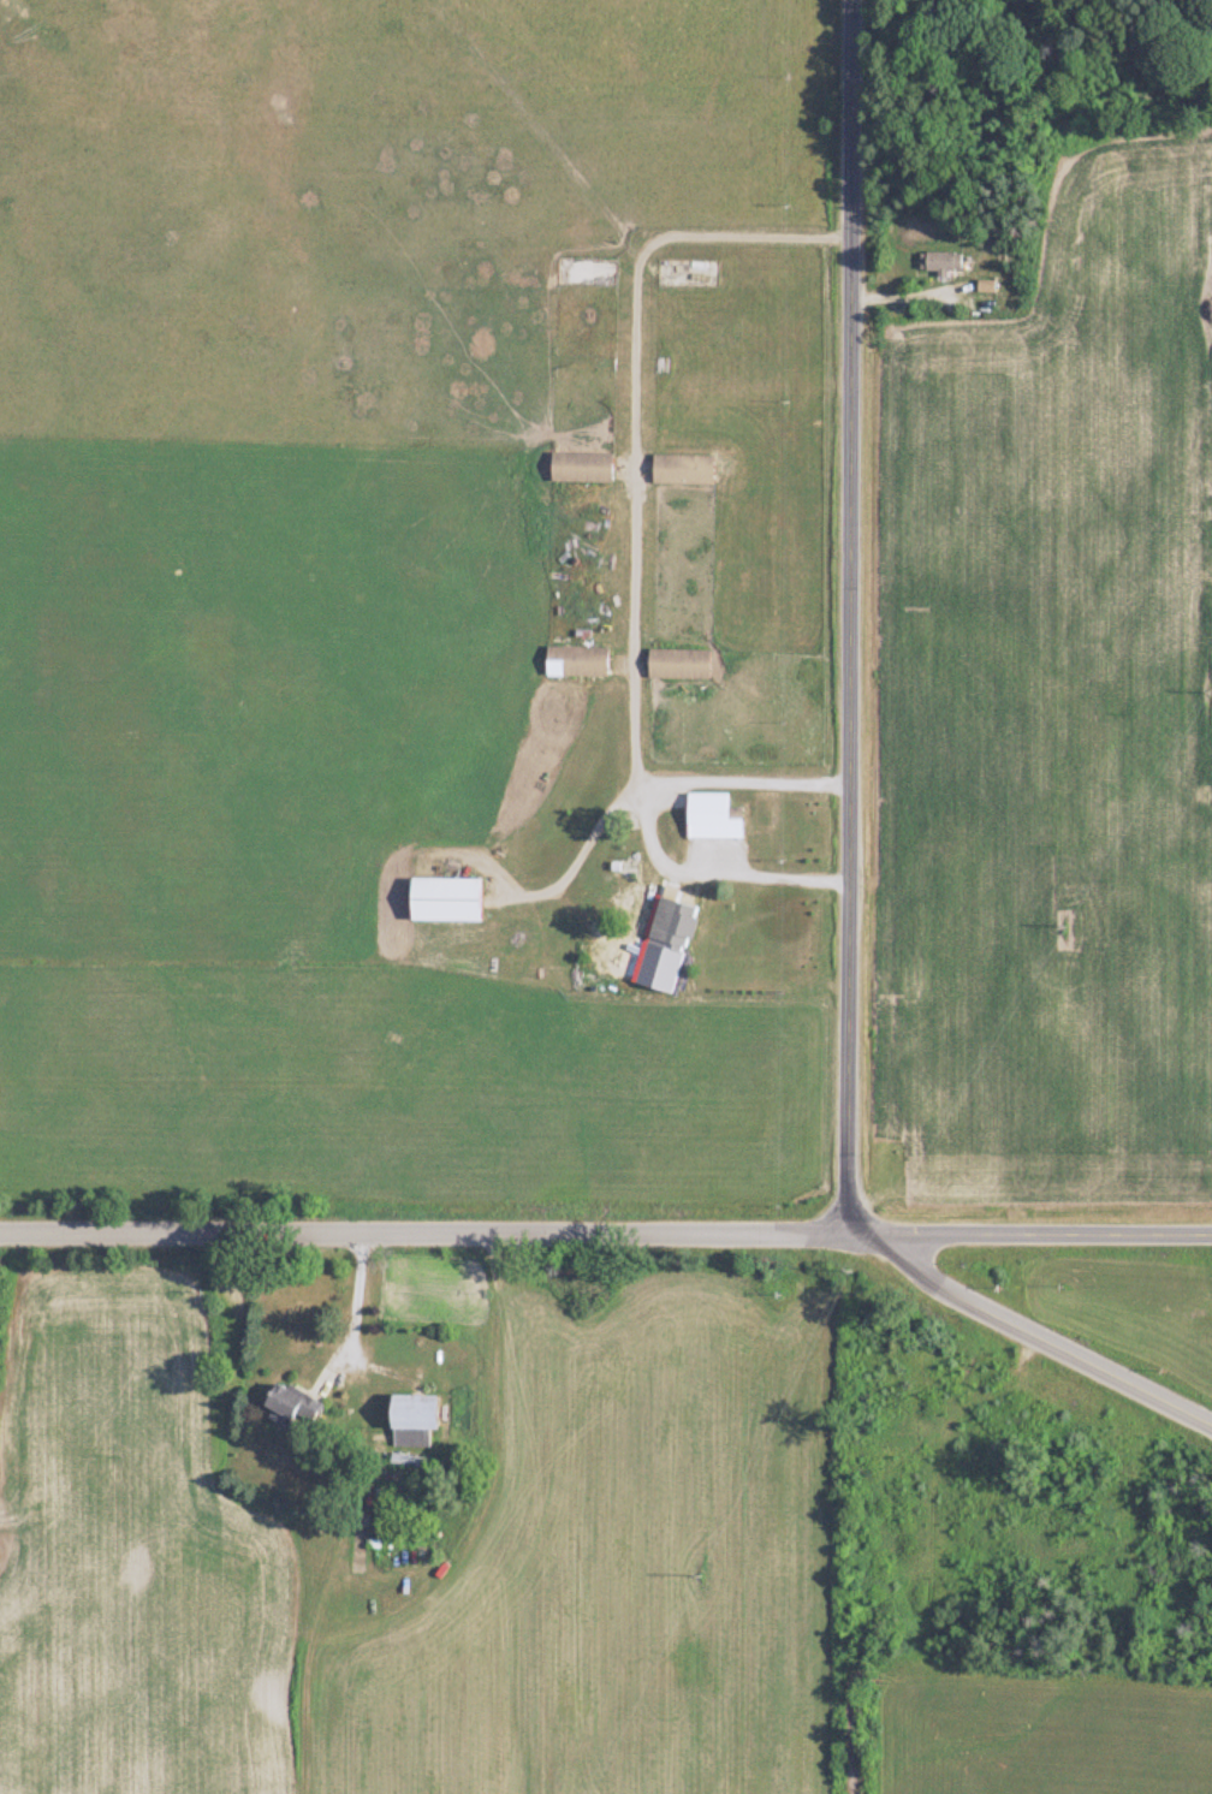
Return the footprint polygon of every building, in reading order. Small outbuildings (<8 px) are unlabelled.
[(959,254),(917,254),(917,274),(959,274),(959,254)] [(610,483),(610,454),(548,454),(548,483),(610,483)] [(711,456),(650,456),(650,485),(711,485),(711,456)] [(605,648),(543,648),(543,678),(605,678),(605,648)] [(707,680),(707,651),(646,651),(646,680),(707,680)] [(740,832),(739,808),(726,808),(726,795),(684,795),(685,833),(740,832)] [(408,922),(477,922),(477,880),(408,880),(408,922)] [(684,953),(695,908),(656,898),(644,943),(684,953)] [(261,1408),(306,1428),(316,1406),(271,1386),(261,1408)] [(434,1432),(433,1396),(387,1396),(387,1432),(434,1432)]
